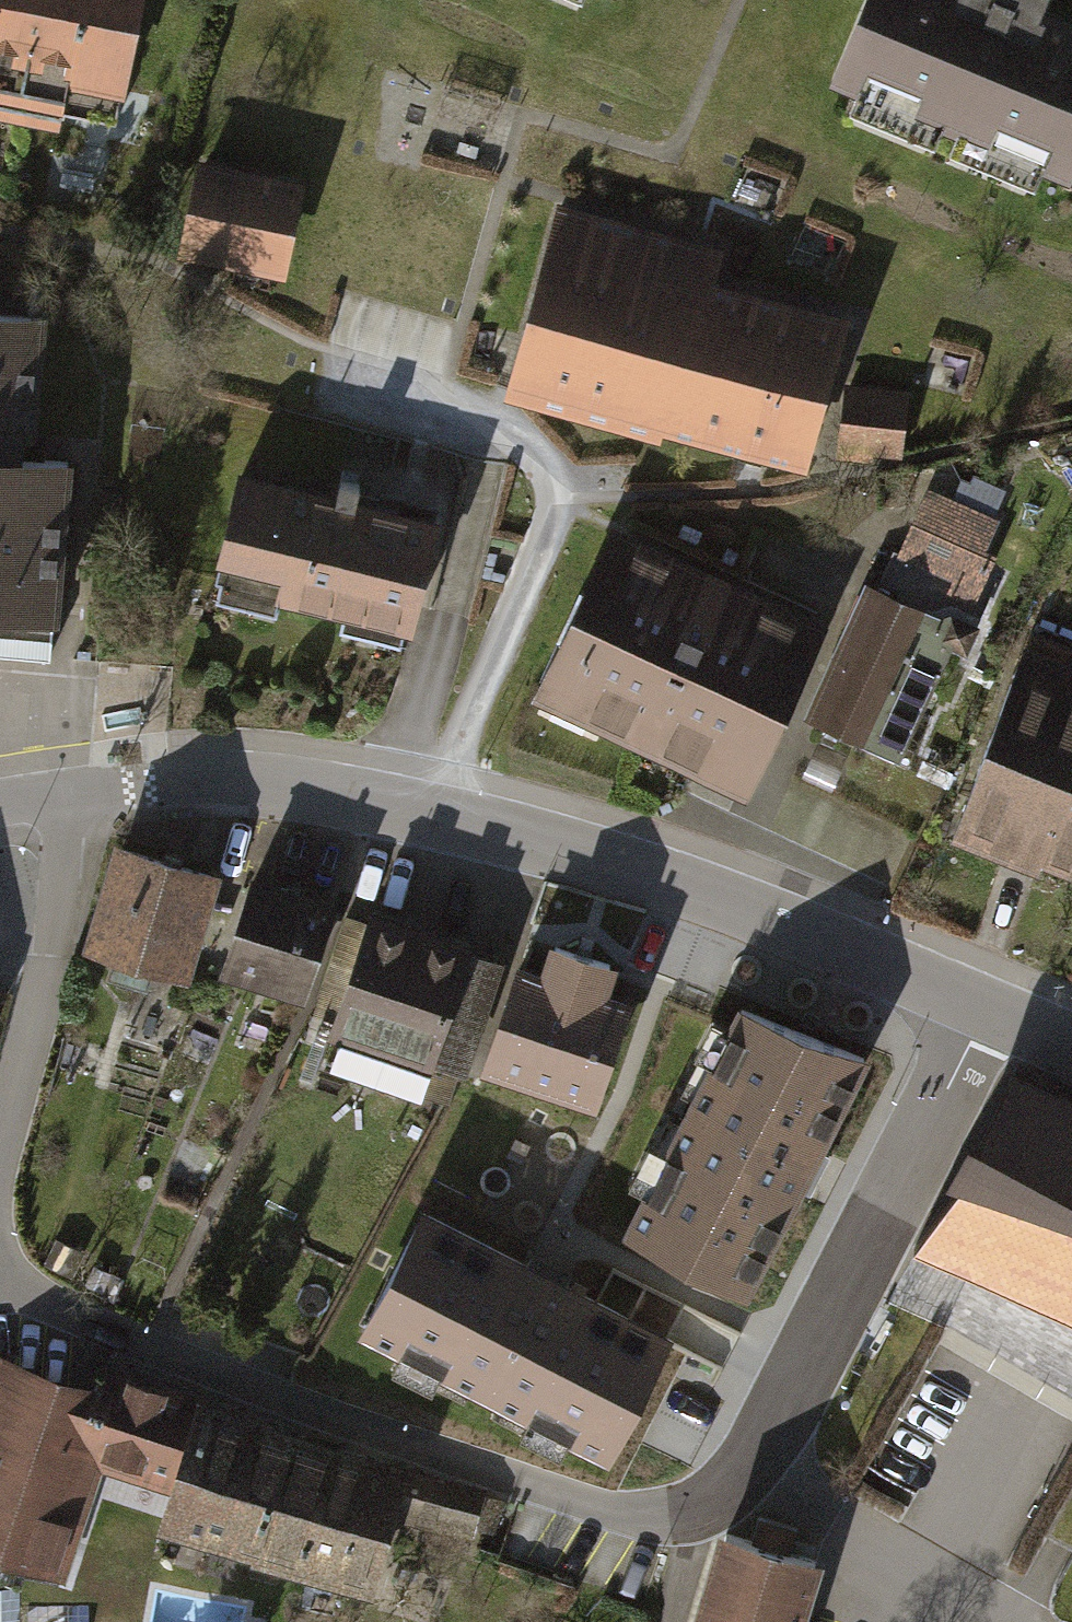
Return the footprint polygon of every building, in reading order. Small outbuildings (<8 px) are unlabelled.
[(135,104),(155,0),(0,0),(0,79),(135,104)] [(824,79),(1068,178),(1071,168),(1071,22),(1034,7),(1037,0),(856,0),(824,79)] [(294,195),(200,175),(187,241),(281,259),(294,195)] [(508,393),(804,475),(846,320),(714,284),(722,255),(559,211),(508,393)] [(0,305),(0,647),(63,652),(77,460),(25,457),(27,432),(42,433),(51,308),(0,305)] [(910,391),(842,382),(833,447),(901,454),(910,391)] [(363,499),(243,470),(216,581),(225,583),(221,600),(278,614),(281,601),(345,616),(342,628),(403,643),(407,629),(419,632),(447,520),(363,499)] [(902,558),(978,591),(1015,506),(939,473),(902,558)] [(532,696),(748,798),(828,629),(612,528),(532,696)] [(951,620),(868,582),(803,723),(900,767),(953,650),(967,656),(980,627),(953,615),(951,620)] [(1010,675),(949,841),(1014,868),(1042,879),(1046,871),(1071,880),(1071,697),(1010,675)] [(211,876),(123,849),(93,943),(116,951),(109,976),(145,987),(152,962),(181,970),(211,876)] [(332,911),(251,885),(224,964),(305,991),(332,911)] [(495,961),(370,920),(321,1063),(418,1096),(430,1059),(458,1068),(495,961)] [(545,977),(518,968),(487,1064),(594,1099),(625,1005),(599,996),(609,965),(555,947),(545,977)] [(865,1064),(743,1005),(731,1032),(710,1021),(691,1060),(706,1068),(666,1150),(651,1143),(630,1186),(644,1193),(626,1231),(755,1293),(819,1160),(865,1064)] [(912,1246),(1071,1315),(1071,1096),(1018,1070),(981,1144),(966,1136),(946,1175),(960,1181),(912,1246)] [(422,1214),(360,1336),(613,1463),(676,1342),(669,1337),(598,1301),(531,1268),(422,1214)] [(614,1271),(598,1301),(669,1337),(684,1307),(614,1271)] [(67,1586),(102,1473),(85,1439),(101,1390),(97,1389),(88,1386),(1,1357),(0,1361),(0,1565),(67,1586)] [(85,1439),(102,1473),(171,1497),(198,1412),(186,1408),(167,1401),(170,1392),(129,1379),(126,1391),(100,1381),(97,1389),(101,1390),(85,1439)] [(198,1412),(171,1497),(158,1536),(250,1566),(291,1438),(269,1431),(266,1438),(255,1435),(246,1432),(250,1419),(201,1403),(198,1412)] [(291,1438),(250,1566),(249,1569),(370,1602),(407,1476),(398,1473),(291,1438)] [(508,1497),(418,1470),(403,1519),(493,1546),(508,1497)] [(722,1532),(695,1621),(806,1621),(824,1562),(722,1532)]
